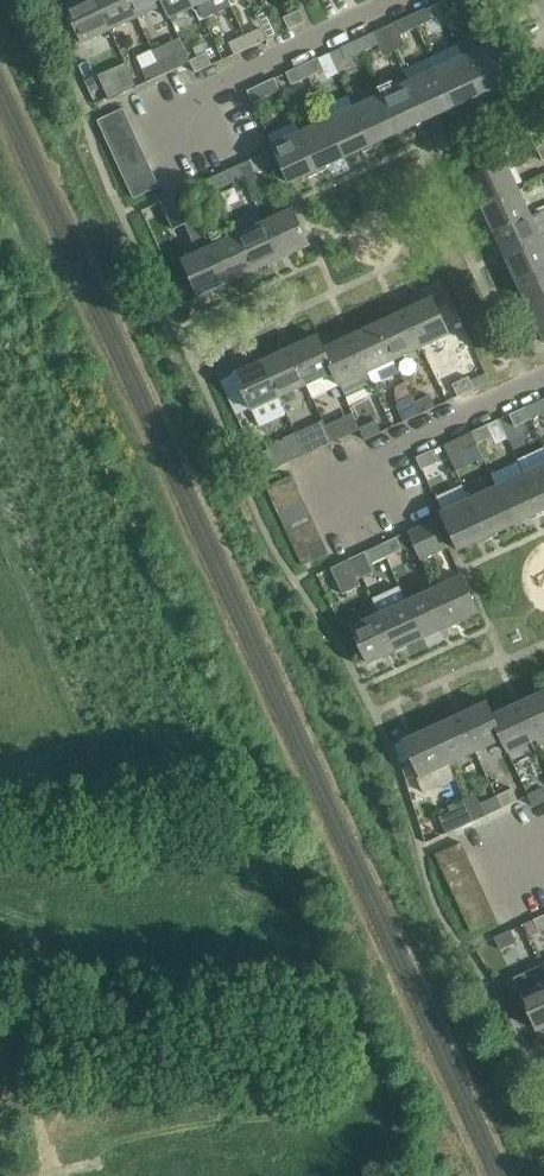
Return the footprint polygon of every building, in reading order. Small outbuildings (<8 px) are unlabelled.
[(111,30),(98,0),(80,0),(67,6),(83,43),(111,30)] [(138,17),(131,0),(98,0),(111,30),(138,17)] [(138,17),(165,5),(163,0),(131,0),(138,17)] [(199,5),(197,0),(163,0),(165,5),(171,18),(199,5)] [(471,0),(452,0),(456,9),(472,2),(471,0)] [(412,15),(417,27),(433,19),(428,7),(412,15)] [(284,17),(290,29),(306,22),(300,10),(284,17)] [(401,34),(417,27),(412,15),(396,22),(401,34)] [(251,47),(267,40),(262,28),(246,35),(251,47)] [(357,40),(363,52),(379,44),(373,33),(357,40)] [(235,54),(251,47),(246,35),(230,42),(235,54)] [(457,43),(464,57),(482,98),(493,93),(491,90),(509,82),(492,44),(476,51),(469,37),(457,43)] [(347,59),(363,52),(357,40),(341,47),(347,59)] [(196,72),(212,65),(207,53),(191,60),(196,72)] [(165,74),(181,66),(175,55),(159,62),(165,74)] [(454,107),(437,69),(431,57),(405,69),(410,81),(410,82),(428,122),(438,118),(437,115),(454,107)] [(473,102),(482,98),(464,57),(437,69),(454,107),(471,99),(473,102)] [(303,65),(308,77),(324,69),(319,58),(303,65)] [(149,81),(165,74),(159,62),(143,69),(149,81)] [(292,84),(308,77),(303,65),(287,72),(292,84)] [(85,81),(91,93),(99,89),(93,77),(85,81)] [(110,99),(126,92),(120,80),(104,87),(110,99)] [(418,127),(428,122),(410,82),(383,94),(400,132),(417,124),(418,127)] [(248,90),(254,102),(270,95),(264,83),(248,90)] [(383,140),(400,132),(383,94),(355,107),(374,148),(384,143),(383,140)] [(364,152),(374,148),(355,107),(328,119),(345,157),(362,149),(364,152)] [(104,133),(130,121),(124,108),(98,120),(104,133)] [(328,165),(345,157),(328,119),(301,132),(320,173),(330,168),(328,165)] [(110,146),(136,134),(130,121),(104,133),(110,146)] [(530,132),(537,147),(543,144),(543,126),(530,132)] [(310,177),(320,173),(301,132),(273,145),(291,183),(308,174),(310,177)] [(116,159),(142,147),(136,134),(110,146),(116,159)] [(122,172),(148,160),(142,147),(116,159),(122,172)] [(257,171),(273,164),(267,152),(251,160),(257,171)] [(128,185),(154,173),(148,160),(122,172),(128,185)] [(483,206),(519,189),(507,162),(470,178),(483,206)] [(212,177),(218,189),(234,182),(228,170),(212,177)] [(134,198),(160,186),(154,173),(128,185),(134,198)] [(202,197),(218,189),(212,177),(196,185),(202,197)] [(532,216),(519,189),(483,206),(495,233),(532,216)] [(185,190),(161,201),(173,227),(185,222),(199,252),(183,259),(200,296),(228,283),(211,246),(185,190)] [(282,258),(310,245),(293,209),(265,221),(282,258)] [(543,211),(532,216),(495,233),(508,261),(543,244),(543,214),(543,211)] [(255,271),(282,258),(265,221),(238,234),(255,271)] [(228,283),(255,271),(238,234),(211,246),(228,283)] [(508,261),(521,288),(543,277),(543,244),(508,261)] [(521,288),(533,315),(543,310),(543,277),(521,288)] [(444,304),(452,300),(448,292),(441,296),(444,304)] [(450,334),(434,299),(433,297),(405,310),(422,347),(450,334)] [(395,359),(422,347),(405,310),(378,323),(395,359)] [(533,315),(543,339),(543,310),(533,315)] [(368,372),(395,359),(378,323),(351,336),(368,372)] [(324,349),(325,348),(319,335),(291,348),(308,384),(307,384),(313,397),(341,384),(324,349)] [(341,384),(368,372),(351,336),(325,348),(324,349),(341,384)] [(281,397),(307,384),(308,384),(291,348),(264,360),(281,397)] [(236,373),(248,399),(261,427),(289,414),(264,360),(236,373)] [(236,373),(221,380),(233,406),(248,399),(236,373)] [(459,396),(475,388),(470,376),(454,384),(459,396)] [(399,409),(405,421),(420,414),(412,396),(411,393),(408,387),(396,393),(399,409)] [(420,414),(436,406),(431,395),(415,402),(420,414)] [(532,419),(543,413),(543,403),(542,399),(526,407),(532,419)] [(516,426),(532,419),(526,407),(510,414),(516,426)] [(343,418),(326,425),(328,429),(334,441),(350,434),(344,422),(343,418)] [(376,420),(360,428),(366,440),(382,432),(376,420)] [(472,432),(477,444),(493,436),(488,424),(472,432)] [(328,429),(312,437),(318,448),(334,441),(328,429)] [(466,449),(477,444),(472,432),(445,444),(457,471),(472,464),(466,449)] [(290,447),(273,454),(279,466),(295,459),(290,447)] [(417,457),(423,469),(439,462),(433,450),(417,457)] [(524,474),(543,514),(543,465),(524,474)] [(533,519),(543,514),(524,474),(497,486),(514,524),(532,516),(533,519)] [(273,500),(299,488),(293,475),(267,487),(273,500)] [(497,532),(514,524),(497,486),(470,499),(489,539),(499,535),(497,532)] [(279,513),(305,501),(299,488),(273,500),(279,513)] [(479,544),(489,539),(470,499),(442,512),(460,549),(477,541),(479,544)] [(285,526),(311,514),(305,501),(279,513),(285,526)] [(291,539),(317,527),(311,514),(285,526),(291,539)] [(436,519),(409,533),(421,559),(449,546),(436,519)] [(297,551),(323,540),(317,527),(291,539),(297,551)] [(397,537),(381,544),(387,556),(403,549),(397,537)] [(303,565),(329,553),(323,540),(297,551),(303,565)] [(371,564),(387,556),(381,544),(365,552),(371,564)] [(361,585),(359,580),(349,559),(331,568),(343,593),(361,585)] [(462,575),(447,582),(443,575),(431,581),(434,588),(451,625),(479,612),(462,575)] [(400,585),(373,598),(380,613),(397,650),(424,637),(407,601),(400,585)] [(424,637),(451,625),(434,588),(407,601),(424,637)] [(369,663),(397,650),(380,613),(352,626),(349,620),(341,624),(355,655),(364,651),(369,663)] [(543,736),(543,691),(520,703),(537,739),(543,736)] [(493,715),(487,702),(460,714),(477,751),(503,739),(493,715)] [(509,752),(537,739),(520,703),(493,715),(503,739),(509,752)] [(449,763),(477,751),(460,714),(432,727),(449,763)] [(422,776),(449,763),(432,727),(405,740),(422,776)] [(543,802),(543,787),(529,794),(534,806),(543,802)] [(502,807),(518,800),(513,788),(497,795),(502,807)] [(487,815),(502,807),(497,795),(481,803),(487,815)] [(448,833),(464,825),(458,814),(442,821),(448,833)] [(442,867),(468,855),(462,842),(436,854),(442,867)] [(448,880),(474,868),(468,855),(442,867),(448,880)] [(454,893),(480,881),(474,868),(448,880),(454,893)] [(460,906),(486,894),(480,881),(454,893),(460,906)] [(466,919),(492,907),(486,894),(460,906),(466,919)] [(472,932),(498,920),(492,907),(466,919),(472,932)] [(543,929),(543,915),(535,919),(540,931),(543,929)] [(512,930),(495,937),(501,949),(517,941),(512,930)] [(532,1017),(539,1030),(543,1027),(543,970),(542,965),(514,977),(525,1001),(532,1017)]
